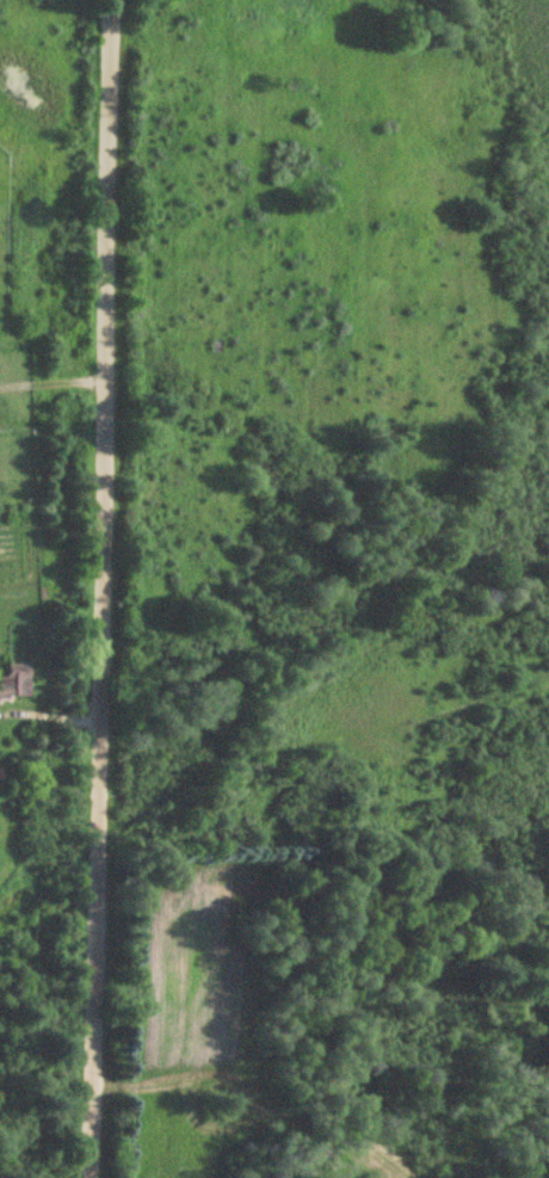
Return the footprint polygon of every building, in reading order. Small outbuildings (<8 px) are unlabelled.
[(0,663),(0,697),(28,697),(28,663),(0,663)]
